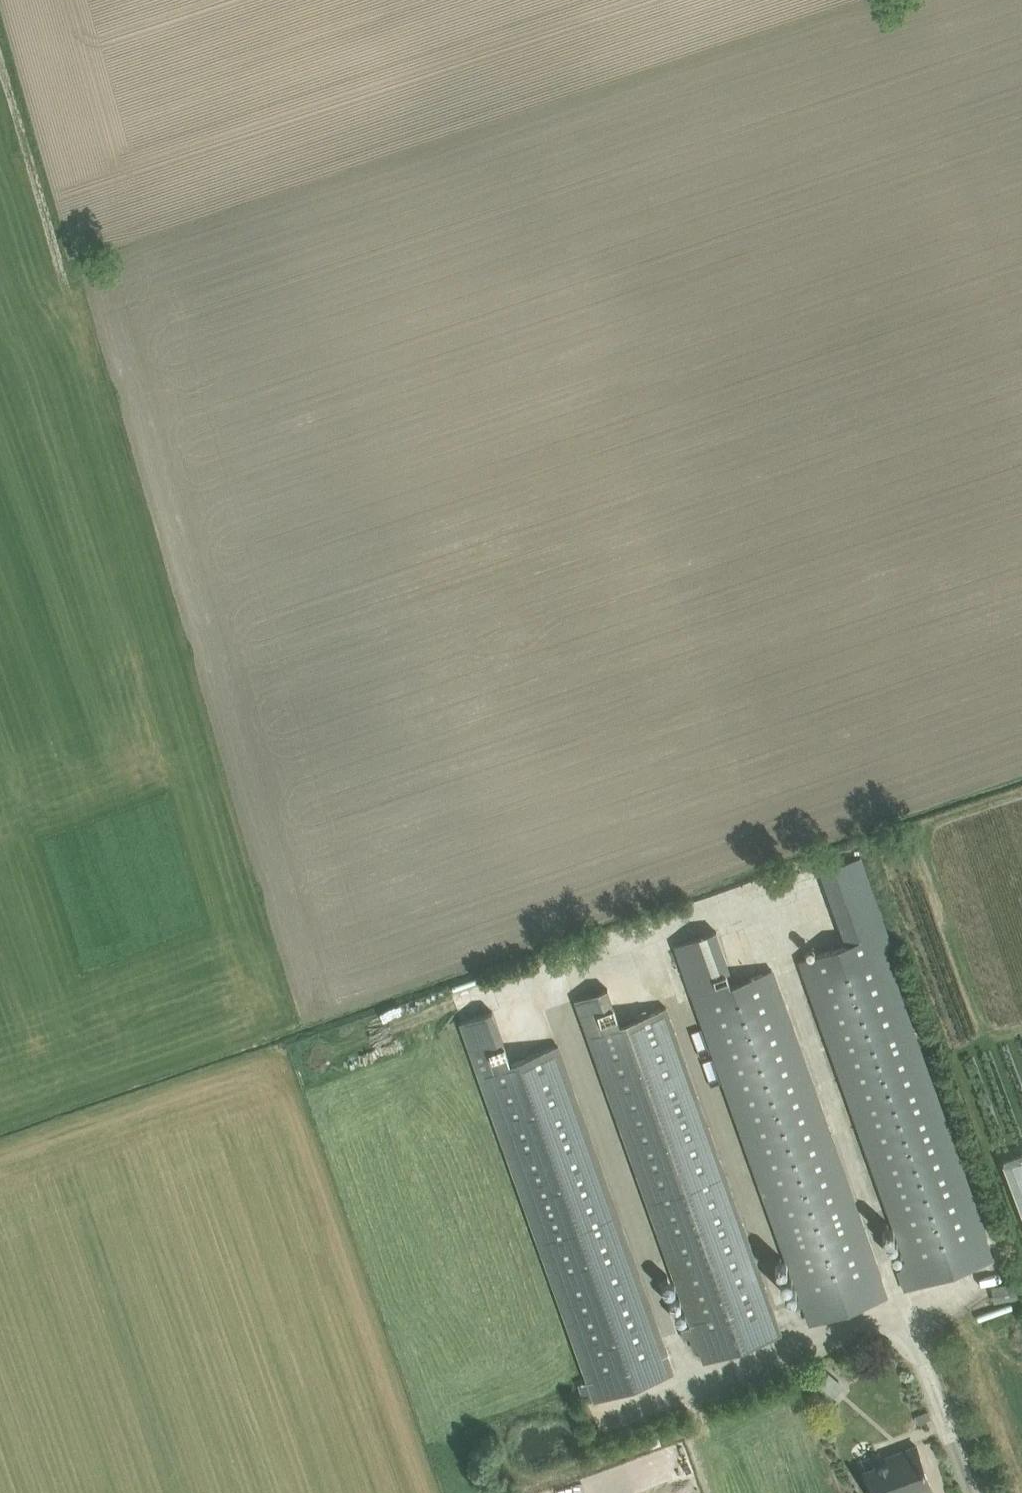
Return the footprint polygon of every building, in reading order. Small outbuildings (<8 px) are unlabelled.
[(908,1266),(897,1270),(904,1289),(993,1257),(883,949),(893,945),(861,857),(819,871),(845,944),(799,960),(908,1266)] [(676,945),(803,1303),(810,1322),(887,1295),(772,970),(734,983),(716,931),(676,945)] [(702,1362),(733,1351),(782,1334),(666,1006),(619,1023),(607,988),(574,1000),(693,1336),(689,1338),(694,1352),(698,1351),(702,1362)] [(595,1399),(673,1371),(557,1045),(510,1062),(492,1011),(461,1022),(595,1399)] [(1021,1212),(1021,1160),(1006,1165),(1021,1212)] [(1017,1298),(1010,1261),(999,1263),(1000,1267),(1002,1267),(1005,1284),(992,1287),(994,1302),(1017,1298)] [(819,1383),(817,1386),(829,1397),(841,1383),(829,1372),(826,1375),(819,1383)] [(925,1470),(916,1445),(897,1452),(899,1457),(864,1470),(873,1492),(904,1492),(911,1491),(912,1492),(919,1492),(932,1488),(925,1470)]
